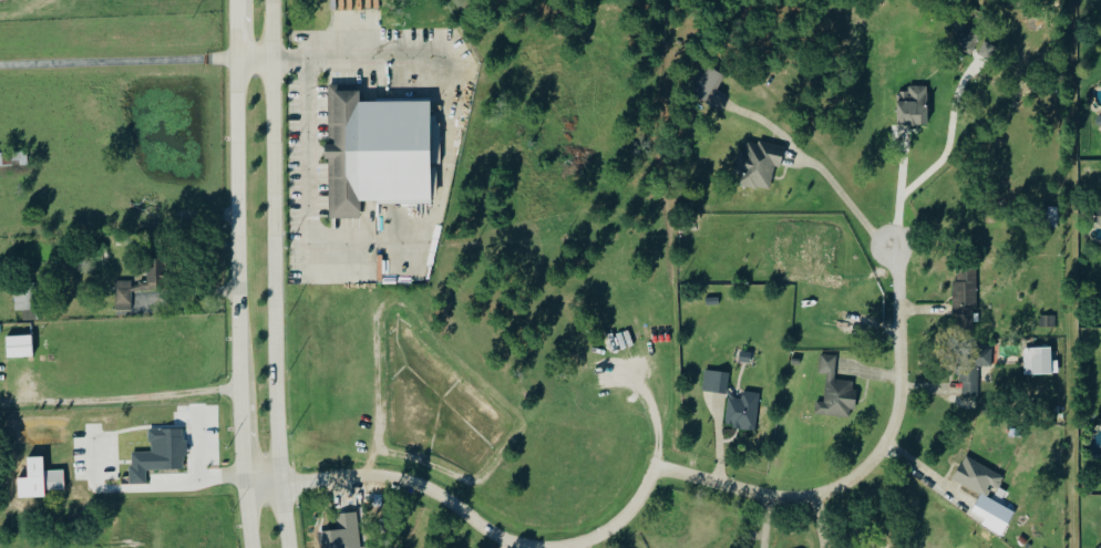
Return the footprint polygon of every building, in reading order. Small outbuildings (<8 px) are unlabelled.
[(976,50),(982,28),(958,22),(952,44),(976,50)] [(980,54),(991,58),(997,45),(986,40),(980,54)] [(726,75),(704,63),(689,92),(719,107),(726,93),(719,90),(726,75)] [(929,125),(929,85),(910,85),(910,91),(899,91),(899,125),(929,125)] [(772,189),(776,166),(782,167),(786,146),(748,140),(746,151),(740,150),(734,183),(772,189)] [(14,165),(15,162),(27,162),(28,153),(0,152),(0,165),(14,165)] [(117,281),(117,310),(133,310),(132,291),(166,290),(166,258),(148,259),(148,281),(135,281),(117,281)] [(978,269),(958,269),(958,281),(955,281),(954,319),(961,319),(961,323),(977,323),(978,269)] [(7,336),(7,358),(34,357),(33,335),(7,336)] [(1054,374),(1053,347),(1025,348),(1026,375),(1054,374)] [(993,348),(959,349),(961,397),(980,396),(979,366),(993,366),(993,348)] [(817,414),(854,417),(856,381),(836,380),(838,355),(822,354),(821,374),(828,374),(826,402),(817,402),(817,414)] [(730,372),(705,371),(704,392),(729,393),(730,372)] [(759,392),(744,392),(743,398),(728,397),(727,428),(757,430),(759,392)] [(185,470),(186,429),(151,428),(151,452),(132,452),(131,484),(147,484),(147,469),(185,470)] [(65,470),(45,471),(44,457),(27,457),(28,478),(18,478),(19,499),(46,498),(46,491),(65,490),(65,470)] [(985,520),(1006,530),(1012,517),(991,507),(985,520)] [(324,547),(344,547),(344,542),(352,541),(352,530),(356,530),(355,513),(337,514),(338,531),(324,531),(324,547)]
